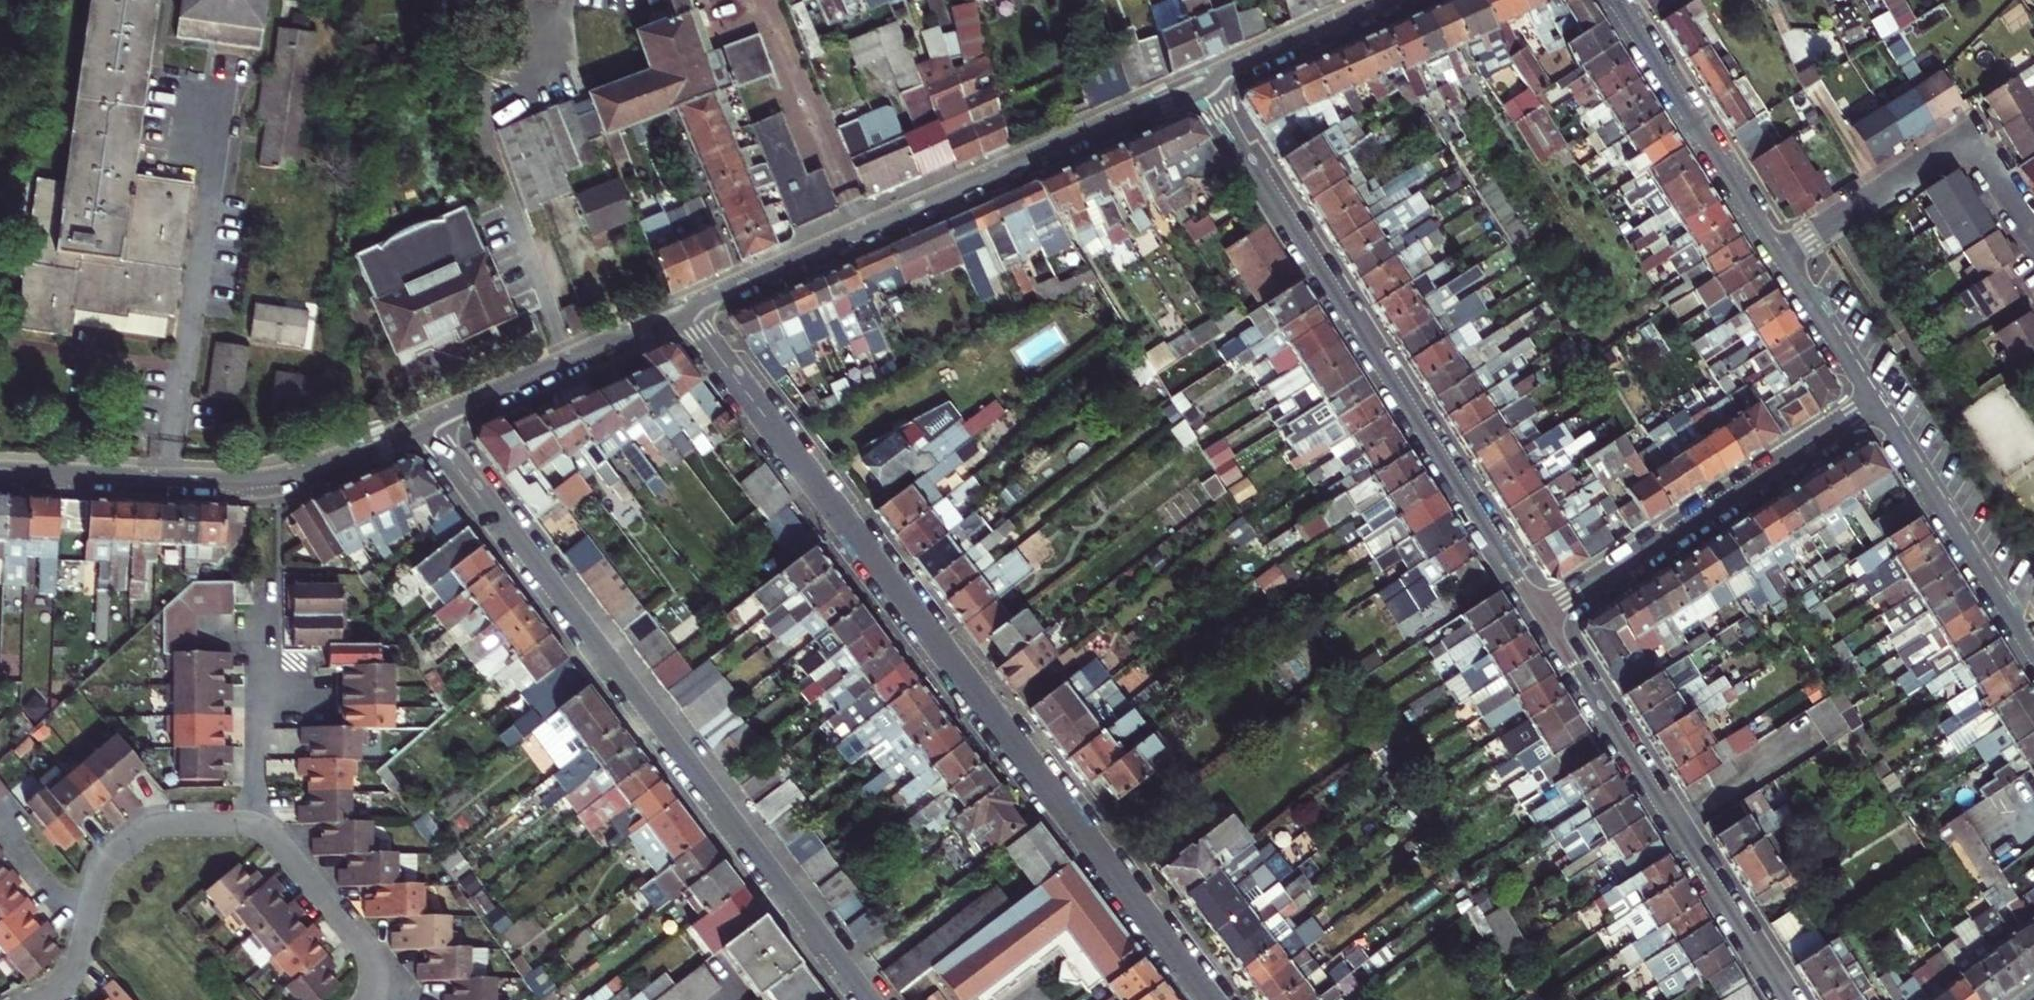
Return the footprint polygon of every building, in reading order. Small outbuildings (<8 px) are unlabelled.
[(74,333),(76,318),(130,323),(131,315),(169,318),(177,319),(192,185),(133,177),(155,0),(86,0),(67,138),(73,139),(65,187),(37,183),(17,334),(73,339),(74,333)] [(175,41),(258,52),(265,0),(180,0),(175,41)] [(652,16),(646,18),(650,32),(636,36),(650,73),(646,75),(589,98),(606,137),(630,128),(649,121),(668,114),(676,111),(714,96),(727,91),(730,90),(737,87),(766,75),(771,73),(758,40),(704,61),(689,19),(694,16),(689,0),(647,0),(652,16)] [(808,62),(822,56),(799,7),(798,7),(796,0),(783,0),(808,62)] [(828,28),(832,26),(859,16),(852,0),(815,0),(828,28)] [(870,11),(889,3),(887,0),(865,0),(870,11)] [(966,42),(983,38),(975,0),(956,0),(966,42)] [(1108,17),(1125,11),(1121,0),(1102,0),(1108,17)] [(1212,13),(1207,0),(1189,0),(1180,3),(1186,24),(1202,62),(1247,43),(1239,15),(1236,4),(1212,13)] [(1293,22),(1339,2),(1338,0),(1286,0),(1293,22)] [(1448,4),(1465,43),(1476,68),(1488,86),(1494,81),(1491,76),(1502,68),(1480,19),(1489,15),(1482,0),(1457,0),(1448,4)] [(1489,15),(1508,57),(1528,88),(1534,97),(1550,87),(1560,80),(1562,79),(1549,53),(1548,50),(1540,55),(1542,61),(1538,63),(1526,46),(1522,48),(1509,23),(1529,13),(1522,0),(1482,0),(1489,15)] [(1544,0),(1522,0),(1529,13),(1548,50),(1549,53),(1567,45),(1563,38),(1556,42),(1546,24),(1553,19),(1544,0)] [(1553,19),(1562,37),(1577,27),(1585,37),(1604,24),(1588,0),(1544,0),(1553,19)] [(1660,22),(1694,1),(1693,0),(1646,0),(1660,22)] [(1842,49),(1870,37),(1850,0),(1837,0),(1824,6),(1842,49)] [(1887,12),(1897,30),(1913,21),(1901,0),(1880,0),(1887,12)] [(1660,22),(1685,60),(1706,46),(1691,22),(1703,15),(1694,1),(1660,22)] [(1448,4),(1428,13),(1452,67),(1457,79),(1470,98),(1478,92),(1469,79),(1457,54),(1455,54),(1453,49),(1465,43),(1448,4)] [(1269,33),(1262,9),(1239,15),(1247,43),(1269,33)] [(1869,22),(1880,41),(1897,30),(1887,12),(1869,22)] [(1452,67),(1428,13),(1406,22),(1424,63),(1435,87),(1459,124),(1467,117),(1459,104),(1460,102),(1445,81),(1442,72),(1452,67)] [(1718,39),(1703,15),(1691,22),(1706,46),(1718,39)] [(1384,32),(1405,81),(1406,80),(1418,99),(1431,119),(1439,114),(1425,93),(1416,75),(1413,76),(1410,69),(1424,63),(1406,22),(1384,32)] [(896,23),(874,33),(886,57),(891,69),(912,60),(896,23)] [(1186,24),(1158,35),(1170,76),(1202,62),(1186,24)] [(1568,48),(1578,68),(1616,43),(1604,24),(1585,37),(1568,48)] [(922,86),(938,124),(967,113),(954,73),(938,26),(921,32),(931,60),(914,67),(917,72),(922,86)] [(314,36),(278,32),(270,82),(261,81),(255,123),(265,124),(260,169),(297,173),(314,36)] [(1396,86),(1405,81),(1384,32),(1360,43),(1384,95),(1396,86)] [(874,33),(861,38),(871,63),(886,57),(874,33)] [(1158,35),(1118,50),(1131,93),(1170,76),(1158,35)] [(861,38),(847,45),(856,69),(871,63),(861,38)] [(1360,43),(1336,53),(1352,90),(1367,84),(1374,101),(1384,95),(1360,43)] [(1569,83),(1577,95),(1628,62),(1616,43),(1578,68),(1562,79),(1560,80),(1564,86),(1569,83)] [(1685,60),(1709,98),(1742,78),(1727,53),(1723,56),(1728,66),(1721,70),(1715,60),(1706,46),(1685,60)] [(1336,53),(1310,65),(1326,101),(1343,94),(1353,115),(1360,110),(1352,90),(1336,53)] [(1723,56),(1715,60),(1721,70),(1728,66),(1723,56)] [(912,60),(891,69),(896,81),(917,72),(914,67),(912,60)] [(1008,148),(988,60),(954,73),(967,113),(981,159),(1008,148)] [(1589,112),(1603,103),(1639,80),(1628,62),(1577,95),(1576,96),(1587,113),(1589,112)] [(1289,74),(1305,111),(1317,105),(1328,131),(1337,125),(1326,101),(1310,65),(1289,74)] [(1988,120),(1996,132),(2033,106),(2033,87),(2033,86),(2033,85),(2033,66),(1984,97),(1991,107),(1986,109),(1991,118),(1988,120)] [(1103,69),(1080,78),(1092,110),(1115,101),(1103,69)] [(1923,73),(1907,83),(1936,129),(1950,121),(1947,117),(1954,113),(1952,109),(1962,103),(1941,71),(1927,79),(1923,73)] [(917,72),(896,81),(901,94),(922,86),(917,72)] [(1300,127),(1289,133),(1297,151),(1317,138),(1305,111),(1289,74),(1267,84),(1283,120),(1296,114),(1300,127)] [(1742,78),(1709,98),(1730,131),(1763,111),(1742,78)] [(1405,81),(1396,86),(1408,105),(1418,99),(1406,80),(1405,81)] [(1595,127),(1597,131),(1650,97),(1639,80),(1603,103),(1610,112),(1595,121),(1594,122),(1597,126),(1595,127)] [(1895,100),(1883,107),(1903,139),(1912,134),(1915,137),(1923,133),(1926,136),(1936,129),(1907,83),(1891,93),(1895,100)] [(1283,120),(1267,84),(1248,92),(1244,102),(1270,143),(1283,134),(1278,122),(1283,120)] [(938,124),(922,86),(901,94),(900,95),(915,133),(916,134),(938,124)] [(1556,95),(1550,87),(1534,97),(1540,106),(1556,95)] [(1528,88),(1500,105),(1540,164),(1566,146),(1557,133),(1546,115),(1540,106),(1534,97),(1528,88)] [(714,96),(676,111),(683,129),(722,113),(734,108),(727,91),(714,96)] [(1602,153),(1609,148),(1662,115),(1650,97),(1597,131),(1605,142),(1598,147),(1602,153)] [(589,98),(515,126),(535,179),(544,204),(572,193),(564,175),(595,162),(588,144),(606,137),(589,98)] [(1603,103),(1589,112),(1595,121),(1610,112),(1603,103)] [(1996,132),(2005,146),(2008,144),(2012,151),(2016,148),(2022,159),(2033,151),(2033,106),(1996,132)] [(1846,120),(1855,135),(1876,169),(1891,159),(1889,156),(1895,151),(1892,146),(1903,139),(1883,107),(1867,116),(1862,110),(1846,120)] [(722,113),(683,129),(691,148),(729,132),(741,127),(734,108),(722,113)] [(866,202),(920,178),(903,138),(891,110),(886,109),(836,131),(866,202)] [(1767,114),(1764,110),(1763,111),(1730,131),(1749,160),(1770,146),(1754,122),(1767,114)] [(981,159),(967,113),(938,124),(954,164),(956,170),(981,159)] [(649,121),(653,130),(672,123),(668,114),(649,121)] [(781,115),(753,126),(759,142),(767,161),(775,181),(783,200),(791,219),(795,229),(839,210),(823,171),(808,177),(781,115)] [(1621,165),(1625,163),(1673,132),(1662,115),(1609,148),(1621,165)] [(1328,131),(1317,138),(1297,151),(1282,160),(1291,174),(1295,182),(1349,145),(1342,134),(1357,124),(1351,116),(1337,125),(1328,131)] [(1165,128),(1148,135),(1171,189),(1161,194),(1169,207),(1194,244),(1216,229),(1207,216),(1194,225),(1183,208),(1190,204),(1182,190),(1183,181),(1187,178),(1193,180),(1196,180),(1202,180),(1207,179),(1211,177),(1226,168),(1197,123),(1184,120),(1165,128)] [(916,134),(915,133),(903,138),(920,178),(954,164),(938,124),(916,134)] [(535,179),(515,126),(497,132),(526,211),(536,207),(544,204),(535,179)] [(1309,203),(1347,177),(1340,166),(1380,139),(1374,129),(1349,145),(1295,182),(1303,193),(1309,203)] [(729,132),(691,148),(695,157),(700,167),(737,151),(729,132)] [(1625,163),(1635,180),(1683,148),(1673,132),(1625,163)] [(1135,141),(1121,147),(1135,182),(1147,177),(1153,192),(1141,198),(1145,207),(1139,210),(1147,221),(1169,207),(1161,194),(1171,189),(1148,135),(1135,141)] [(1789,137),(1750,163),(1764,184),(1767,182),(1770,189),(1773,189),(1772,191),(1776,198),(1785,200),(1797,218),(1813,208),(1814,209),(1819,205),(1819,204),(1831,196),(1818,177),(1812,174),(1789,137)] [(703,175),(708,187),(754,167),(746,147),(737,151),(700,167),(703,175)] [(1109,152),(1094,159),(1108,194),(1120,188),(1131,216),(1126,219),(1136,234),(1149,225),(1147,221),(1139,210),(1145,207),(1141,198),(1135,182),(1121,147),(1109,152)] [(1683,148),(1635,180),(1641,190),(1632,196),(1637,204),(1647,198),(1695,166),(1683,148)] [(2018,166),(2032,188),(2033,187),(2033,155),(2018,166)] [(1427,156),(1406,170),(1411,177),(1432,163),(1427,156)] [(1132,245),(1117,223),(1120,221),(1108,194),(1094,159),(1085,163),(1068,170),(1082,204),(1092,229),(1104,224),(1114,245),(1122,240),(1127,248),(1132,245)] [(711,195),(716,206),(754,190),(768,184),(775,181),(767,161),(760,164),(754,167),(746,171),(708,187),(711,195)] [(1595,171),(1589,162),(1580,167),(1587,177),(1595,171)] [(1625,235),(1658,214),(1706,183),(1695,166),(1647,198),(1652,206),(1620,228),(1625,235)] [(1316,214),(1324,226),(1393,179),(1386,169),(1365,182),(1357,170),(1347,177),(1309,203),(1316,214)] [(1090,258),(1103,249),(1092,229),(1082,204),(1068,170),(1057,176),(1037,184),(1056,215),(1066,210),(1075,232),(1076,231),(1090,258)] [(1330,236),(1335,245),(1383,213),(1376,204),(1385,198),(1383,195),(1391,191),(1392,193),(1413,180),(1411,177),(1406,170),(1393,179),(1324,226),(1330,236)] [(1923,208),(1933,224),(1982,193),(1973,181),(1971,182),(1967,175),(1962,178),(1958,170),(1956,170),(1924,191),(1931,203),(1923,208)] [(1376,204),(1383,213),(1405,200),(1419,190),(1413,180),(1392,193),(1391,191),(1383,195),(1385,198),(1376,204)] [(1659,227),(1665,236),(1718,202),(1706,183),(1658,214),(1664,224),(1659,227)] [(621,184),(579,201),(594,236),(636,220),(621,184)] [(1025,216),(1030,227),(1056,215),(1037,184),(1015,194),(1019,203),(1022,202),(1028,214),(1025,216)] [(666,215),(656,189),(642,195),(660,239),(649,243),(671,297),(696,286),(666,215)] [(719,213),(724,225),(762,209),(754,190),(716,206),(719,213)] [(1982,193),(1933,224),(1944,241),(1951,236),(1959,247),(1993,227),(1988,218),(1992,215),(1989,210),(1992,209),(1982,193)] [(1015,194),(993,204),(1015,252),(1028,246),(1022,231),(1030,227),(1025,216),(1028,214),(1022,202),(1019,203),(1015,194)] [(685,206),(685,207),(686,209),(689,218),(691,222),(714,277),(732,269),(704,201),(703,198),(685,206)] [(1341,253),(1347,262),(1399,228),(1400,229),(1405,226),(1404,225),(1416,217),(1405,200),(1383,213),(1335,245),(1341,253)] [(1665,236),(1676,253),(1729,219),(1718,202),(1665,236)] [(728,232),(732,244),(770,228),(781,223),(774,204),(762,209),(724,225),(728,232)] [(976,228),(980,233),(988,230),(1008,273),(1014,270),(1026,295),(1033,291),(1015,252),(993,204),(968,215),(974,229),(976,228)] [(516,320),(464,207),(444,216),(424,221),(396,233),(379,246),(356,255),(399,353),(446,333),(457,328),(465,344),(516,320)] [(666,215),(696,286),(714,277),(691,222),(689,218),(686,209),(685,207),(666,215)] [(1404,225),(1405,226),(1408,230),(1424,220),(1420,214),(1416,217),(1404,225)] [(971,280),(976,292),(988,287),(985,280),(988,279),(969,238),(976,235),(980,233),(976,228),(974,229),(968,215),(945,225),(961,258),(961,259),(971,280)] [(1669,258),(1681,276),(1704,261),(1741,238),(1729,219),(1676,253),(1670,257),(1669,258)] [(1399,228),(1347,262),(1354,274),(1358,279),(1437,228),(1432,220),(1401,240),(1398,237),(1403,233),(1400,229),(1399,228)] [(1367,294),(1374,306),(1422,276),(1414,264),(1456,237),(1446,222),(1437,228),(1358,279),(1367,294)] [(961,258),(945,225),(910,240),(915,250),(918,248),(922,257),(929,273),(961,259),(961,258)] [(770,228),(732,244),(735,251),(741,265),(778,249),(770,228)] [(1300,283),(1265,228),(1226,253),(1260,309),(1300,283)] [(1995,229),(1963,251),(1971,265),(1963,270),(1974,287),(2007,265),(2022,255),(2013,241),(2010,243),(2006,237),(2002,239),(1995,229)] [(1631,245),(1637,255),(1660,239),(1654,230),(1631,245)] [(1741,238),(1704,261),(1708,269),(1690,281),(1690,284),(1679,290),(1681,294),(1671,300),(1673,305),(1751,254),(1741,238)] [(906,283),(895,289),(886,293),(893,308),(920,295),(918,291),(923,289),(911,261),(922,257),(918,248),(915,250),(910,240),(890,249),(906,283)] [(1393,334),(1398,343),(1434,321),(1427,311),(1439,304),(1441,306),(1452,298),(1457,305),(1490,284),(1496,281),(1524,263),(1511,244),(1433,294),(1386,324),(1393,334)] [(1643,263),(1648,271),(1669,258),(1670,257),(1664,248),(1643,263)] [(867,303),(879,297),(871,277),(886,270),(895,289),(906,283),(890,249),(851,266),(867,303)] [(1703,302),(1708,309),(1764,274),(1751,254),(1673,305),(1670,307),(1683,326),(1691,321),(1686,313),(1703,302)] [(1386,324),(1433,294),(1427,285),(1453,268),(1447,259),(1422,276),(1374,306),(1381,316),(1386,324)] [(2013,276),(2007,265),(1974,287),(1959,296),(1969,312),(1977,308),(1984,319),(2017,298),(2012,289),(2015,286),(2011,280),(2014,278),(2013,276)] [(851,266),(837,272),(860,326),(869,321),(877,338),(882,336),(880,333),(867,303),(851,266)] [(837,272),(821,279),(839,321),(841,324),(844,333),(854,328),(857,335),(863,332),(860,326),(837,272)] [(1717,313),(1724,323),(1775,291),(1764,274),(1708,309),(1702,313),(1706,319),(1717,313)] [(1062,294),(1054,276),(1041,282),(1050,300),(1062,294)] [(821,279),(806,286),(822,323),(830,320),(833,324),(839,321),(821,279)] [(1255,346),(1267,339),(1315,307),(1300,283),(1260,309),(1247,317),(1256,329),(1241,339),(1243,342),(1218,359),(1224,367),(1242,355),(1255,346)] [(1406,355),(1410,361),(1456,331),(1502,302),(1490,284),(1457,305),(1434,321),(1398,343),(1406,355)] [(1530,291),(1539,306),(1548,300),(1538,285),(1530,291)] [(787,294),(804,332),(814,352),(820,350),(817,344),(829,338),(822,323),(806,286),(787,294)] [(1747,321),(1753,331),(1787,310),(1775,291),(1724,323),(1707,334),(1714,346),(1737,331),(1735,329),(1747,321)] [(867,303),(880,333),(895,326),(889,310),(893,308),(886,293),(879,297),(867,303)] [(814,352),(804,332),(787,294),(769,302),(786,340),(794,354),(797,360),(801,368),(819,360),(814,352)] [(786,340),(769,302),(751,310),(768,348),(778,343),(790,364),(797,360),(794,354),(786,340)] [(312,311),(259,303),(254,337),(307,345),(312,311)] [(574,339),(588,334),(578,306),(564,311),(574,339)] [(1315,307),(1267,339),(1273,348),(1268,351),(1273,357),(1277,354),(1326,323),(1315,307)] [(731,319),(754,353),(782,390),(792,383),(768,348),(751,310),(731,319)] [(1736,370),(1754,358),(1799,329),(1787,310),(1753,331),(1759,341),(1752,345),(1748,345),(1711,370),(1718,381),(1728,375),(1736,370)] [(2007,370),(2033,352),(2033,321),(2028,311),(1994,334),(1987,339),(1996,353),(2007,370)] [(1216,326),(1221,334),(1243,320),(1238,312),(1216,326)] [(76,318),(74,333),(167,341),(169,318),(131,315),(130,323),(76,318)] [(1285,376),(1289,373),(1338,342),(1334,335),(1326,323),(1277,354),(1285,367),(1281,370),(1285,376)] [(844,333),(841,324),(834,327),(841,342),(847,339),(844,333)] [(1748,388),(1765,377),(1811,348),(1799,329),(1754,358),(1761,369),(1744,381),(1748,388)] [(1418,373),(1422,381),(1469,351),(1456,331),(1410,361),(1418,373)] [(1896,334),(1889,339),(1895,348),(1893,349),(1896,354),(1905,348),(1896,334)] [(1571,337),(1561,344),(1574,365),(1577,362),(1579,366),(1587,361),(1575,343),(1571,337)] [(1172,354),(1177,362),(1200,348),(1194,340),(1172,354)] [(1165,359),(1151,368),(1155,375),(1156,376),(1177,362),(1172,354),(1164,342),(1157,347),(1165,359)] [(1297,395),(1303,392),(1350,361),(1347,356),(1338,342),(1289,373),(1297,385),(1292,388),(1297,395)] [(252,349),(219,344),(212,398),(244,402),(252,349)] [(1430,393),(1434,399),(1491,363),(1479,345),(1469,351),(1422,381),(1430,393)] [(1255,346),(1242,355),(1247,362),(1260,354),(1255,346)] [(1491,363),(1434,399),(1442,411),(1446,418),(1497,385),(1490,376),(1520,356),(1514,348),(1491,363)] [(1811,348),(1765,377),(1777,395),(1794,384),(1822,366),(1811,348)] [(740,433),(677,350),(664,349),(643,358),(653,371),(688,417),(701,410),(726,443),(740,433)] [(1151,368),(1139,349),(1131,355),(1148,381),(1155,375),(1151,368)] [(1350,361),(1303,392),(1297,395),(1290,400),(1297,410),(1273,425),(1278,432),(1306,414),(1309,412),(1361,378),(1359,375),(1350,361)] [(884,381),(899,374),(895,365),(881,373),(884,381)] [(878,366),(863,374),(869,388),(884,381),(881,373),(878,366)] [(1822,366),(1794,384),(1799,391),(1803,388),(1808,396),(1783,413),(1777,405),(1764,413),(1780,439),(1837,402),(1839,392),(1822,366)] [(1260,378),(1267,387),(1278,380),(1271,370),(1260,378)] [(1497,385),(1446,418),(1459,438),(1519,400),(1548,382),(1540,370),(1522,381),(1516,373),(1497,385)] [(688,417),(653,371),(624,383),(659,430),(671,421),(681,433),(684,431),(700,452),(709,445),(688,417)] [(333,381),(278,374),(274,408),(329,414),(333,381)] [(863,374),(849,381),(855,395),(869,388),(863,374)] [(1718,381),(1731,401),(1762,450),(1780,439),(1764,413),(1760,406),(1750,391),(1740,397),(1739,395),(1738,392),(1728,375),(1718,381)] [(847,377),(832,385),(841,402),(855,395),(849,381),(847,377)] [(1292,448),(1319,432),(1374,398),(1369,391),(1361,378),(1309,412),(1306,414),(1311,422),(1286,439),(1292,448)] [(595,396),(632,444),(645,435),(672,470),(684,462),(659,430),(624,383),(595,396)] [(1706,386),(1698,391),(1708,406),(1716,400),(1706,386)] [(824,411),(812,391),(803,396),(815,416),(824,411)] [(595,396),(566,409),(607,462),(622,451),(622,457),(655,499),(667,490),(632,444),(595,396)] [(1169,397),(1161,403),(1177,426),(1184,421),(1181,416),(1172,401),(1169,397)] [(988,406),(999,420),(1009,412),(998,398),(988,406)] [(1374,398),(1319,432),(1325,442),(1291,465),(1296,473),(1350,439),(1385,416),(1382,411),(1374,398)] [(1459,438),(1471,457),(1531,419),(1519,400),(1459,438)] [(908,469),(918,482),(938,467),(955,454),(999,420),(988,406),(964,425),(961,422),(966,418),(952,401),(910,423),(907,418),(893,425),(896,431),(868,446),(875,455),(864,463),(883,489),(908,469)] [(1718,403),(1710,409),(1722,427),(1744,462),(1762,450),(1731,401),(1721,408),(1718,403)] [(537,421),(575,470),(588,461),(611,491),(615,489),(626,502),(633,496),(607,462),(566,409),(537,421)] [(1194,414),(1191,410),(1181,416),(1184,421),(1192,434),(1212,422),(1203,409),(1194,414)] [(1385,416),(1350,439),(1354,447),(1312,475),(1319,485),(1361,457),(1397,434),(1393,428),(1385,416)] [(1693,422),(1704,438),(1726,474),(1744,462),(1722,427),(1711,434),(1709,432),(1710,430),(1701,416),(1693,422)] [(1471,457),(1483,476),(1531,445),(1523,434),(1536,426),(1531,419),(1471,457)] [(476,444),(536,522),(552,509),(545,499),(537,488),(534,490),(530,485),(542,477),(540,475),(509,434),(499,421),(480,430),(476,444)] [(537,421),(509,434),(540,475),(554,465),(568,485),(555,495),(569,512),(593,495),(575,470),(537,421)] [(1651,434),(1659,447),(1691,496),(1708,485),(1685,450),(1674,457),(1674,452),(1666,439),(1669,436),(1663,426),(1651,434)] [(1557,454),(1494,494),(1506,512),(1565,474),(1558,463),(1599,437),(1595,429),(1557,454)] [(1675,434),(1685,450),(1708,485),(1726,474),(1704,438),(1692,447),(1690,445),(1691,441),(1682,429),(1675,434)] [(1330,490),(1337,500),(1409,452),(1403,444),(1397,434),(1361,457),(1367,466),(1330,490)] [(1483,476),(1494,494),(1557,454),(1545,436),(1531,445),(1483,476)] [(1598,479),(1601,484),(1617,473),(1616,461),(1622,457),(1639,482),(1627,490),(1649,523),(1671,509),(1638,457),(1624,436),(1586,461),(1595,474),(1598,479)] [(1223,486),(1241,474),(1220,441),(1202,452),(1223,486)] [(1834,463),(1856,496),(1866,489),(1873,498),(1897,483),(1874,446),(1863,444),(1834,463)] [(1647,451),(1638,457),(1671,509),(1691,496),(1659,447),(1649,454),(1647,451)] [(1358,517),(1373,507),(1423,475),(1409,452),(1337,500),(1304,522),(1311,534),(1308,537),(1311,541),(1355,512),(1358,517)] [(895,538),(942,501),(932,486),(962,463),(955,454),(938,467),(918,482),(877,514),(895,538)] [(392,468),(408,505),(409,508),(425,502),(433,520),(438,521),(453,541),(468,529),(420,467),(405,463),(392,468)] [(1834,463),(1817,474),(1845,517),(1846,518),(1855,512),(1876,546),(1884,541),(1874,525),(1864,509),(1856,496),(1834,463)] [(765,466),(739,485),(749,497),(774,478),(765,466)] [(392,468),(376,475),(398,525),(400,529),(405,526),(402,519),(406,516),(402,508),(408,505),(392,468)] [(1506,512),(1518,530),(1598,479),(1595,474),(1576,486),(1567,473),(1565,474),(1506,512)] [(1800,485),(1822,518),(1834,510),(1841,520),(1845,517),(1817,474),(1800,485)] [(398,525),(376,475),(357,483),(375,519),(383,515),(389,529),(398,525)] [(1380,527),(1382,530),(1435,494),(1423,475),(1373,507),(1378,516),(1358,530),(1363,538),(1380,527)] [(554,493),(542,477),(530,485),(534,490),(537,488),(545,499),(554,493)] [(895,538),(914,562),(964,524),(954,511),(949,515),(944,508),(950,504),(951,506),(960,502),(980,487),(974,477),(942,501),(895,538)] [(749,497),(758,509),(783,490),(774,478),(749,497)] [(1598,479),(1518,530),(1530,549),(1580,516),(1577,511),(1588,503),(1592,495),(1603,487),(1601,484),(1598,479)] [(375,519),(357,483),(339,491),(364,540),(373,536),(385,559),(393,553),(375,519)] [(1800,485),(1783,496),(1811,539),(1828,528),(1822,518),(1800,485)] [(783,490),(758,509),(768,522),(787,507),(793,503),(783,490)] [(364,540),(339,491),(313,502),(326,522),(341,545),(343,548),(364,540)] [(1435,494),(1382,530),(1395,549),(1448,514),(1435,494)] [(6,554),(8,497),(0,496),(0,554),(6,554)] [(1783,496),(1765,507),(1794,550),(1811,539),(1783,496)] [(6,554),(5,602),(14,603),(15,587),(12,583),(12,578),(18,580),(18,582),(28,582),(29,557),(31,498),(8,497),(6,554)] [(1618,510),(1610,497),(1599,504),(1603,510),(1607,517),(1618,510)] [(41,593),(56,594),(59,532),(60,499),(31,498),(29,557),(41,557),(41,593)] [(59,532),(74,533),(75,500),(60,499),(59,532)] [(75,500),(74,533),(89,533),(91,501),(75,500)] [(111,591),(112,557),(114,502),(91,501),(89,533),(87,575),(92,575),(93,563),(101,563),(100,591),(111,591)] [(132,595),(135,503),(114,502),(112,557),(122,558),(121,594),(132,595)] [(292,523),(302,539),(326,522),(313,502),(306,505),(293,514),(297,520),(292,523)] [(132,595),(132,599),(145,600),(147,560),(145,556),(145,544),(159,545),(160,504),(135,503),(132,595)] [(159,545),(179,547),(180,505),(160,504),(159,545)] [(1530,549),(1542,568),(1560,556),(1562,558),(1580,548),(1578,545),(1593,535),(1584,522),(1603,510),(1599,504),(1580,516),(1530,549)] [(197,564),(200,506),(180,505),(179,547),(184,547),(184,576),(197,576),(197,564)] [(242,508),(200,506),(197,564),(217,565),(241,542),(242,508)] [(809,536),(787,507),(768,522),(764,525),(786,553),(790,551),(809,536)] [(1765,507),(1748,518),(1777,561),(1794,550),(1765,507)] [(1868,507),(1864,509),(1874,525),(1880,520),(1873,508),(1868,507)] [(1633,533),(1618,510),(1607,517),(1611,523),(1623,540),(1633,533)] [(929,582),(960,559),(954,549),(965,540),(964,538),(983,524),(976,514),(964,524),(914,562),(929,582)] [(1448,514),(1395,549),(1376,562),(1381,570),(1383,573),(1402,560),(1410,574),(1464,539),(1448,514)] [(1748,518),(1725,533),(1765,594),(1765,595),(1774,589),(1765,575),(1780,565),(1777,561),(1748,518)] [(1920,518),(1884,541),(1876,546),(1883,558),(1866,570),(1870,576),(1879,570),(1932,537),(1920,518)] [(318,552),(322,557),(341,545),(326,522),(302,539),(312,554),(318,552)] [(1011,534),(1004,525),(960,559),(929,582),(946,604),(979,579),(971,569),(988,556),(986,552),(1011,534)] [(1559,581),(1614,546),(1602,528),(1593,535),(1578,545),(1580,548),(1562,558),(1560,556),(1542,568),(1549,579),(1559,581)] [(444,592),(452,602),(497,568),(468,529),(453,541),(386,590),(376,598),(386,613),(389,619),(422,595),(428,604),(444,592)] [(798,562),(815,549),(823,543),(815,531),(809,536),(790,551),(798,562)] [(1725,533),(1703,547),(1735,595),(1745,588),(1754,601),(1765,594),(1725,533)] [(1379,535),(1366,543),(1372,551),(1384,543),(1379,535)] [(1833,573),(1850,562),(1833,535),(1816,546),(1825,561),(1833,573)] [(1932,537),(1879,570),(1884,577),(1892,571),(1898,581),(1942,553),(1932,537)] [(589,539),(563,558),(581,581),(606,561),(589,539)] [(1464,539),(1410,574),(1382,592),(1402,621),(1443,595),(1436,585),(1459,569),(1476,558),(1472,551),(1464,539)] [(1703,547),(1686,558),(1719,609),(1727,604),(1736,617),(1745,611),(1735,595),(1703,547)] [(790,586),(796,595),(830,568),(815,549),(798,562),(734,611),(742,622),(790,586)] [(992,637),(1009,625),(995,606),(1033,576),(1015,551),(979,579),(946,604),(979,648),(992,637)] [(354,553),(349,557),(352,562),(358,559),(354,553)] [(1942,553),(1898,581),(1890,586),(1895,593),(1902,589),(1908,599),(1954,570),(1942,553)] [(1459,569),(1468,582),(1485,571),(1476,558),(1459,569)] [(1686,558),(1667,570),(1699,619),(1708,634),(1713,641),(1723,635),(1710,616),(1719,609),(1686,558)] [(1286,559),(1254,579),(1268,602),(1301,582),(1286,559)] [(588,591),(613,571),(606,561),(581,581),(588,591)] [(1809,573),(1816,584),(1833,573),(1825,561),(1808,572),(1809,573)] [(1376,562),(1369,566),(1375,574),(1381,570),(1376,562)] [(461,616),(463,621),(511,586),(497,568),(452,602),(437,613),(439,617),(448,611),(455,620),(461,616)] [(773,644),(780,638),(813,613),(816,616),(832,605),(829,600),(844,588),(830,568),(796,595),(786,603),(793,613),(766,634),(773,644)] [(386,590),(372,569),(362,577),(376,598),(386,590)] [(1649,582),(1681,631),(1699,619),(1667,570),(1649,582)] [(1954,570),(1908,599),(1883,615),(1888,622),(1907,610),(1914,621),(1965,588),(1954,570)] [(622,581),(613,571),(588,591),(596,601),(622,581)] [(1468,582),(1462,586),(1470,598),(1492,583),(1485,571),(1468,582)] [(1809,573),(1792,584),(1799,595),(1816,584),(1809,573)] [(630,592),(622,581),(596,601),(604,612),(630,592)] [(223,616),(222,582),(211,583),(210,616),(223,616)] [(234,583),(222,582),(223,616),(234,616),(234,606),(234,583)] [(286,591),(285,611),(315,612),(315,582),(290,582),(290,591),(286,591)] [(340,583),(315,582),(315,612),(344,612),(344,591),(340,590),(340,583)] [(1649,582),(1631,593),(1663,643),(1681,631),(1649,582)] [(177,597),(196,616),(210,616),(211,583),(192,583),(177,597)] [(234,606),(252,606),(252,583),(234,583),(234,606)] [(1492,583),(1470,598),(1476,607),(1498,593),(1495,587),(1492,583)] [(463,621),(450,631),(463,648),(471,642),(524,603),(511,586),(463,621)] [(813,613),(780,638),(787,647),(804,635),(802,631),(805,628),(815,641),(859,607),(844,588),(829,600),(832,605),(816,616),(813,613)] [(1921,626),(1927,636),(1976,605),(1965,588),(1914,621),(1911,622),(1916,629),(1921,626)] [(630,592),(604,612),(613,623),(638,603),(630,592)] [(1446,646),(1449,652),(1511,612),(1507,605),(1499,593),(1498,593),(1476,607),(1462,616),(1468,626),(1455,634),(1457,638),(1446,646)] [(1631,593),(1612,605),(1658,676),(1665,671),(1652,650),(1663,643),(1631,593)] [(162,610),(163,633),(196,632),(196,616),(177,597),(162,610)] [(498,638),(503,644),(536,619),(524,603),(471,642),(481,655),(496,644),(498,638)] [(638,603),(613,623),(621,634),(647,614),(638,603)] [(1825,604),(1811,613),(1822,630),(1825,628),(1836,621),(1825,604)] [(1658,676),(1612,605),(1586,622),(1583,634),(1624,698),(1658,676)] [(1976,605),(1927,636),(1922,639),(1927,645),(1931,642),(1939,654),(1987,622),(1976,605)] [(810,675),(830,660),(843,650),(844,652),(859,641),(857,638),(873,625),(859,607),(815,641),(821,649),(818,652),(819,654),(794,674),(801,682),(810,675)] [(315,641),(315,612),(285,611),(285,631),(291,631),(291,640),(315,641)] [(344,612),(315,612),(315,641),(330,641),(339,641),(339,631),(344,631),(344,612)] [(1448,653),(1462,674),(1524,632),(1519,624),(1511,612),(1449,652),(1448,653)] [(992,637),(1010,660),(1023,650),(1042,636),(1024,613),(1009,625),(992,637)] [(647,614),(621,634),(635,651),(660,632),(647,614)] [(1449,625),(1455,634),(1468,626),(1462,616),(1449,625)] [(494,678),(549,636),(536,619),(503,644),(488,655),(491,660),(487,663),(493,672),(485,678),(488,683),(494,678)] [(1987,622),(1939,654),(1913,671),(1918,679),(1934,669),(1933,666),(1944,659),(1951,670),(1998,640),(1987,622)] [(843,650),(830,660),(836,668),(816,683),(818,686),(810,692),(812,695),(806,699),(811,705),(844,679),(888,645),(873,625),(857,638),(859,641),(844,652),(843,650)] [(163,633),(163,644),(196,644),(196,632),(163,633)] [(635,651),(643,662),(668,642),(660,632),(635,651)] [(1524,632),(1462,674),(1446,684),(1453,694),(1477,679),(1484,690),(1538,655),(1533,647),(1524,632)] [(1708,634),(1691,646),(1695,653),(1706,646),(1713,641),(1708,634)] [(1894,648),(1899,655),(1901,653),(1918,643),(1922,639),(1919,635),(1910,641),(1908,638),(1894,648)] [(568,661),(549,636),(494,678),(501,687),(510,681),(522,697),(568,661)] [(1686,638),(1668,650),(1677,664),(1695,653),(1691,646),(1686,638)] [(1998,640),(1951,670),(1929,684),(1936,693),(1958,679),(1966,692),(1978,684),(2013,662),(1998,640)] [(382,641),(339,641),(330,641),(330,662),(343,662),(382,661),(382,641)] [(821,649),(815,641),(776,671),(781,678),(792,670),(794,674),(819,654),(818,652),(821,649)] [(668,642),(643,662),(653,675),(678,655),(668,642)] [(1431,651),(1437,660),(1448,653),(1449,652),(1446,646),(1444,643),(1431,651)] [(1923,651),(1918,643),(1901,653),(1907,661),(1923,651)] [(165,654),(196,654),(196,644),(163,644),(163,654),(165,654)] [(888,645),(844,679),(851,689),(830,704),(837,715),(871,689),(873,692),(889,680),(887,677),(903,664),(888,645)] [(1624,698),(1637,718),(1676,693),(1669,682),(1712,654),(1706,646),(1695,653),(1677,664),(1665,671),(1658,676),(1624,698)] [(415,657),(427,675),(433,670),(436,668),(424,650),(415,657)] [(1016,695),(1042,675),(1023,650),(1010,660),(997,670),(1016,695)] [(171,685),(222,684),(222,670),(232,670),(232,654),(196,654),(165,654),(165,672),(171,672),(171,685)] [(693,675),(678,655),(653,675),(668,695),(693,675)] [(1475,708),(1483,720),(1552,676),(1538,655),(1484,690),(1490,699),(1475,708)] [(830,660),(810,675),(816,683),(836,668),(830,660)] [(382,661),(343,662),(343,682),(395,682),(395,661),(382,661)] [(535,731),(564,708),(556,698),(581,678),(568,661),(522,697),(533,712),(503,735),(512,748),(535,731)] [(1016,695),(1043,731),(1110,681),(1096,661),(1064,684),(1051,668),(1042,675),(1016,695)] [(1945,723),(1951,734),(2028,685),(2013,662),(1978,684),(1966,692),(1949,703),(1956,716),(1945,723)] [(816,732),(830,751),(842,742),(918,684),(903,664),(887,677),(889,680),(873,692),(871,689),(837,715),(816,732)] [(682,714),(706,696),(725,681),(714,667),(672,699),(682,714)] [(431,681),(438,693),(445,688),(433,670),(427,675),(431,681)] [(1552,676),(1483,720),(1491,732),(1523,711),(1529,720),(1565,696),(1552,676)] [(1637,718),(1651,740),(1690,715),(1682,703),(1687,701),(1708,687),(1702,677),(1676,693),(1637,718)] [(556,698),(564,708),(589,689),(581,678),(556,698)] [(1043,731),(1067,762),(1135,710),(1165,688),(1158,679),(1127,703),(1110,681),(1043,731)] [(1477,679),(1453,694),(1460,706),(1484,690),(1477,679)] [(395,682),(343,682),(343,703),(395,702),(395,682)] [(172,716),(223,716),(223,702),(233,702),(233,685),(222,684),(171,685),(167,684),(167,701),(172,701),(172,716)] [(918,684),(842,742),(857,762),(886,740),(933,704),(918,684)] [(24,686),(3,685),(23,712),(24,686)] [(1992,734),(2033,707),(2033,695),(2028,685),(1951,734),(1958,745),(1968,738),(1967,735),(1985,723),(1992,734)] [(438,693),(450,710),(451,711),(460,705),(448,686),(445,688),(438,693)] [(535,731),(551,751),(604,709),(589,689),(564,708),(535,731)] [(1651,740),(1673,774),(1721,743),(1706,720),(1733,702),(1727,692),(1690,715),(1651,740)] [(706,696),(682,714),(697,733),(720,715),(706,696)] [(1565,696),(1529,720),(1535,729),(1510,745),(1517,756),(1543,740),(1545,743),(1560,733),(1558,730),(1578,717),(1565,696)] [(1831,698),(1809,712),(1816,722),(1837,708),(1831,698)] [(395,702),(343,703),(344,724),(367,724),(395,724),(395,702)] [(868,771),(875,780),(948,724),(933,704),(886,740),(893,751),(868,771)] [(2003,752),(2033,733),(2033,707),(1992,734),(1974,745),(1986,763),(2003,752)] [(1816,722),(1824,735),(1845,720),(1842,716),(1837,708),(1816,722)] [(551,751),(565,769),(619,728),(604,709),(551,751)] [(1067,762),(1087,788),(1100,778),(1123,761),(1114,749),(1137,732),(1134,727),(1142,721),(1135,710),(1067,762)] [(1862,727),(1852,710),(1842,716),(1845,720),(1853,732),(1862,727)] [(739,730),(725,711),(720,715),(697,733),(712,752),(739,730)] [(51,712),(23,712),(38,732),(52,719),(51,712)] [(173,749),(224,749),(224,734),(234,734),(234,716),(223,716),(172,716),(166,716),(166,733),(173,733),(173,749)] [(1543,740),(1517,756),(1523,766),(1548,750),(1554,758),(1561,754),(1590,735),(1578,717),(1558,730),(1560,733),(1545,743),(1543,740)] [(1824,735),(1832,746),(1840,741),(1853,732),(1845,720),(1824,735)] [(367,739),(367,724),(344,724),(303,725),(303,739),(314,739),(313,758),(358,758),(362,758),(362,739),(367,739)] [(948,724),(875,780),(857,793),(865,804),(912,769),(919,778),(963,744),(948,724)] [(712,752),(726,770),(758,745),(744,727),(739,730),(712,752)] [(1876,749),(1862,727),(1853,732),(1858,741),(1867,755),(1876,749)] [(567,797),(570,795),(633,747),(619,728),(565,769),(573,780),(561,790),(567,797)] [(1853,732),(1840,741),(1845,749),(1858,741),(1853,732)] [(1988,799),(1991,803),(2005,794),(2033,776),(2033,775),(2033,733),(2003,752),(2010,763),(1995,774),(1998,778),(1982,789),(1988,799)] [(98,748),(132,787),(149,773),(134,756),(115,734),(98,748)] [(1169,748),(1158,734),(1123,761),(1100,778),(1118,802),(1158,771),(1151,762),(1169,748)] [(1590,735),(1561,754),(1574,773),(1602,754),(1590,735)] [(1721,743),(1673,774),(1684,791),(1687,789),(1706,777),(1710,774),(1732,761),(1746,752),(1741,745),(1734,750),(1727,739),(1721,743)] [(963,744),(919,778),(887,802),(894,811),(905,802),(909,806),(928,792),(935,801),(980,767),(963,744)] [(633,747),(570,795),(574,800),(585,792),(586,793),(595,787),(603,799),(647,765),(633,747)] [(98,748),(82,762),(115,801),(132,787),(98,748)] [(224,749),(173,749),(173,765),(178,765),(178,781),(222,780),(222,764),(232,764),(232,748),(224,749)] [(1492,761),(1497,769),(1514,758),(1508,750),(1492,761)] [(1602,754),(1574,773),(1556,784),(1561,794),(1528,817),(1535,828),(1583,798),(1616,776),(1602,754)] [(1514,758),(1497,769),(1503,778),(1523,766),(1517,756),(1514,758)] [(1875,767),(1882,778),(1897,768),(1890,757),(1875,767)] [(358,758),(313,758),(302,758),(302,774),(312,774),(312,789),(354,788),(354,773),(358,773),(358,758)] [(731,777),(740,789),(761,774),(764,771),(755,759),(731,777)] [(1732,761),(1710,774),(1717,786),(1739,772),(1732,761)] [(65,776),(98,816),(115,801),(82,762),(65,776)] [(405,789),(388,765),(380,772),(396,795),(405,789)] [(616,818),(661,784),(647,765),(603,799),(586,812),(577,818),(591,836),(616,818)] [(942,812),(952,823),(962,816),(997,789),(980,767),(935,801),(905,825),(911,835),(942,812)] [(761,774),(740,789),(752,805),(772,790),(761,774)] [(65,776),(48,790),(70,815),(82,829),(98,816),(65,776)] [(1616,776),(1583,798),(1589,808),(1557,828),(1541,839),(1548,849),(1560,842),(1564,839),(1577,830),(1630,797),(1616,776)] [(1706,777),(1687,789),(1694,800),(1713,788),(1706,777)] [(1,806),(15,796),(0,778),(0,804),(1,806)] [(627,832),(631,837),(676,803),(661,784),(616,818),(627,832)] [(302,823),(330,823),(358,823),(358,808),(354,808),(354,788),(312,789),(311,808),(302,808),(302,823)] [(998,845),(1020,828),(1006,809),(1010,807),(997,789),(962,816),(980,840),(985,837),(992,846),(997,843),(998,845)] [(70,815),(48,790),(30,806),(37,814),(33,817),(47,833),(70,815)] [(755,809),(771,829),(794,811),(779,791),(755,809)] [(1707,826),(1729,861),(1772,833),(1796,818),(1787,806),(1775,813),(1761,791),(1707,826)] [(1903,791),(1894,797),(1905,814),(1914,809),(1903,791)] [(1964,813),(1981,840),(2004,824),(1997,813),(2001,811),(2017,812),(2005,794),(1991,803),(1988,799),(1964,813)] [(1630,797),(1577,830),(1564,839),(1560,842),(1569,854),(1556,862),(1561,870),(1564,868),(1643,817),(1630,797)] [(577,818),(586,812),(580,803),(571,810),(577,818)] [(658,876),(681,859),(705,841),(676,803),(631,837),(630,838),(658,876)] [(1024,825),(1010,807),(1006,809),(1020,828),(1024,825)] [(1914,809),(1905,814),(1910,822),(1912,825),(1921,820),(1914,809)] [(771,829),(786,848),(809,831),(794,811),(771,829)] [(1964,813),(1947,824),(2003,909),(2019,898),(1981,840),(1964,813)] [(70,815),(47,833),(60,849),(64,846),(70,854),(89,837),(82,829),(70,815)] [(425,816),(415,823),(431,845),(441,838),(425,816)] [(1643,817),(1564,868),(1570,876),(1598,859),(1595,853),(1600,851),(1622,885),(1667,856),(1643,818),(1643,817)] [(358,823),(330,823),(329,840),(320,841),(319,856),(351,855),(385,854),(385,840),(380,840),(379,822),(358,823)] [(1039,825),(1006,851),(1036,891),(1070,865),(1039,825)] [(809,831),(786,848),(801,868),(824,850),(809,831)] [(616,842),(619,846),(630,838),(631,837),(627,832),(616,842)] [(1729,861),(1759,908),(1810,873),(1797,851),(1788,857),(1772,833),(1729,861)] [(1171,885),(1174,883),(1185,898),(1229,865),(1208,837),(1192,849),(1189,846),(1177,855),(1180,859),(1161,872),(1171,885)] [(705,841),(681,859),(691,872),(715,854),(705,841)] [(609,847),(612,851),(619,846),(616,842),(609,847)] [(1229,865),(1185,898),(1199,916),(1201,918),(1216,907),(1214,903),(1230,890),(1232,892),(1267,866),(1288,850),(1283,843),(1273,850),(1270,846),(1259,855),(1253,847),(1229,865)] [(13,878),(1,864),(9,857),(0,847),(0,889),(13,878)] [(824,850),(801,868),(814,886),(837,868),(824,850)] [(342,868),(342,883),(379,883),(406,883),(406,869),(401,869),(400,853),(385,854),(351,855),(351,868),(342,868)] [(658,876),(652,880),(670,903),(682,894),(722,863),(715,854),(691,872),(681,859),(658,876)] [(1159,869),(1161,872),(1180,859),(1177,855),(1159,869)] [(1622,885),(1598,900),(1604,909),(1609,906),(1619,920),(1682,880),(1667,856),(1622,885)] [(722,863),(682,894),(701,920),(708,914),(741,888),(722,863)] [(1036,891),(1031,894),(994,923),(978,935),(962,947),(946,959),(933,969),(930,971),(953,999),(997,999),(1008,992),(1010,994),(1019,986),(1018,984),(1032,973),(1033,976),(1043,968),(1041,966),(1059,952),(1067,963),(1062,966),(1059,986),(1079,988),(1081,987),(1088,996),(1103,984),(1108,980),(1111,984),(1143,961),(1070,865),(1036,891)] [(1216,907),(1201,918),(1214,936),(1247,910),(1263,898),(1279,886),(1273,878),(1274,877),(1267,866),(1232,892),(1230,890),(1214,903),(1216,907)] [(216,910),(226,922),(234,915),(270,885),(261,873),(252,879),(243,867),(209,895),(219,907),(216,910)] [(843,873),(819,891),(835,913),(855,897),(859,894),(843,873)] [(28,903),(19,893),(27,886),(18,874),(13,878),(0,889),(0,927),(28,903)] [(1227,952),(1229,954),(1245,942),(1243,939),(1258,927),(1260,929),(1293,903),(1314,887),(1305,876),(1284,892),(1252,917),(1247,910),(1214,936),(1227,952)] [(270,885),(234,915),(243,927),(247,924),(258,938),(292,909),(281,896),(288,890),(278,878),(270,885)] [(1682,880),(1619,920),(1591,938),(1600,950),(1618,939),(1615,934),(1636,920),(1647,935),(1697,903),(1682,880)] [(406,883),(379,883),(378,900),(369,900),(368,916),(405,916),(434,916),(434,901),(427,900),(427,883),(406,883)] [(1924,883),(1908,893),(1913,902),(1929,891),(1924,883)] [(947,927),(931,939),(915,951),(899,963),(883,975),(898,995),(914,983),(930,971),(933,969),(946,959),(962,947),(978,935),(994,923),(1031,894),(1024,885),(1005,899),(997,889),(979,902),(963,914),(947,927)] [(1263,898),(1247,910),(1252,917),(1284,892),(1279,886),(1263,898)] [(708,914),(730,944),(764,918),(741,888),(708,914)] [(475,896),(470,900),(482,917),(487,913),(475,896)] [(855,897),(835,913),(844,925),(864,909),(855,897)] [(1996,913),(2033,971),(2033,922),(2027,911),(2019,898),(2003,909),(1996,913)] [(11,958),(43,930),(35,920),(41,914),(31,901),(28,903),(0,927),(0,948),(1,947),(11,958)] [(299,903),(292,909),(258,938),(255,941),(264,952),(268,949),(278,961),(310,933),(302,922),(309,915),(299,903)] [(1240,968),(1242,971),(1275,946),(1269,937),(1285,925),(1300,913),(1293,903),(1260,929),(1258,927),(1243,939),(1245,942),(1229,954),(1235,962),(1233,963),(1238,969),(1240,968)] [(1709,922),(1697,903),(1647,935),(1632,945),(1645,964),(1648,962),(1709,922)] [(1770,925),(1796,965),(1827,946),(1800,906),(1770,925)] [(1973,921),(2016,987),(2033,974),(2033,971),(1996,913),(1993,908),(1973,921)] [(870,914),(849,930),(869,956),(890,940),(870,914)] [(1492,915),(1485,919),(1508,958),(1515,954),(1492,915)] [(395,933),(394,948),(431,948),(460,948),(460,933),(454,934),(453,916),(434,916),(405,916),(404,933),(395,933)] [(2016,987),(1973,921),(1971,916),(1953,928),(1959,937),(1999,999),(2016,987)] [(721,951),(757,999),(767,993),(801,967),(764,918),(730,944),(721,951)] [(1709,922),(1648,962),(1656,973),(1682,956),(1689,966),(1723,944),(1709,922)] [(43,930),(11,958),(7,962),(16,974),(21,970),(31,982),(64,954),(54,942),(61,936),(51,924),(43,930)] [(1256,989),(1257,990),(1273,979),(1271,975),(1287,963),(1288,965),(1326,935),(1318,925),(1297,941),(1291,933),(1275,946),(1242,971),(1256,989)] [(1291,933),(1285,925),(1269,937),(1275,946),(1291,933)] [(310,933),(278,961),(274,964),(283,975),(288,972),(297,984),(330,955),(320,944),(329,938),(318,926),(310,933)] [(1257,990),(1264,999),(1281,999),(1319,971),(1320,970),(1312,960),(1339,939),(1332,931),(1326,935),(1288,965),(1287,963),(1271,975),(1273,979),(1257,990)] [(1827,946),(1796,965),(1807,982),(1838,962),(1846,957),(1851,954),(1840,937),(1827,946)] [(1944,949),(1976,999),(1999,999),(1959,937),(1943,948),(1944,949)] [(1339,996),(1358,983),(1365,992),(1411,957),(1397,939),(1374,956),(1316,999),(1342,999),(1339,996)] [(1313,997),(1315,999),(1316,999),(1374,956),(1363,942),(1339,961),(1343,966),(1325,980),(1319,971),(1281,999),(1310,999),(1313,997)] [(1662,983),(1668,993),(1659,999),(1658,999),(1676,999),(1713,977),(1735,963),(1723,944),(1689,966),(1662,983)] [(460,948),(431,948),(431,964),(421,964),(421,979),(457,979),(480,980),(481,965),(475,964),(475,948),(460,948)] [(1952,999),(1976,999),(1944,949),(1927,961),(1928,963),(1952,999)] [(1524,959),(1518,951),(1515,954),(1508,958),(1512,967),(1524,959)] [(1850,963),(1854,959),(1851,954),(1846,957),(1850,963)] [(343,987),(333,974),(341,969),(330,955),(297,984),(286,993),(292,999),(328,999),(343,987)] [(521,955),(512,961),(524,977),(533,971),(521,955)] [(1103,984),(1114,998),(1111,999),(1142,999),(1161,985),(1143,961),(1111,984),(1108,980),(1103,984)] [(1807,982),(1819,999),(1862,972),(1856,962),(1844,971),(1838,962),(1807,982)] [(1735,963),(1713,977),(1727,997),(1748,984),(1735,963)] [(1928,963),(1912,975),(1915,979),(1928,999),(1952,999),(1928,963)] [(658,999),(707,999),(720,990),(702,966),(674,987),(658,999)] [(767,993),(772,999),(826,999),(801,967),(767,993)] [(1915,979),(1904,987),(1894,971),(1888,975),(1890,978),(1904,999),(1928,999),(1915,979)] [(1819,999),(1857,999),(1861,998),(1869,992),(1873,990),(1862,972),(1819,999)] [(674,987),(666,977),(642,995),(643,998),(639,999),(658,999),(674,987)] [(1890,978),(1883,983),(1894,999),(1904,999),(1890,978)] [(457,979),(457,997),(448,997),(448,999),(506,999),(506,996),(500,996),(500,980),(480,980),(457,979)] [(113,983),(101,994),(106,999),(128,999),(113,983)] [(533,990),(540,999),(541,999),(549,995),(541,984),(533,990)] [(1748,984),(1727,997),(1722,999),(1759,999),(1748,984)] [(1142,999),(1173,999),(1161,985),(1142,999)] [(552,992),(549,995),(541,999),(558,999),(552,992)]
